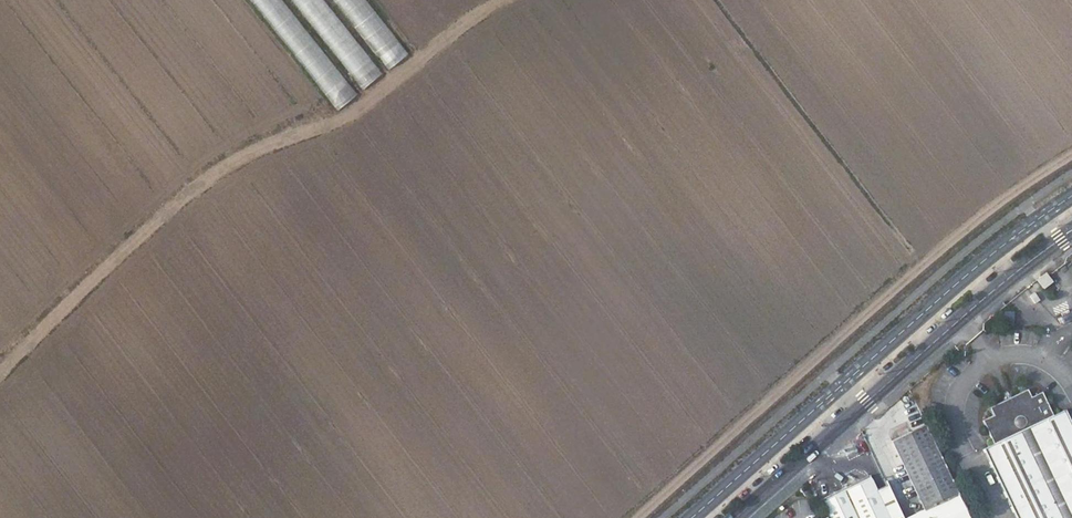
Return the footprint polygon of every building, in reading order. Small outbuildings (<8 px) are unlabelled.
[(337,110),(357,94),(282,0),(249,0),(337,110)] [(362,90),(382,74),(323,0),(290,0),(362,90)] [(387,70),(407,53),(365,0),(332,0),(387,70)] [(1035,280),(1041,289),(1050,282),(1044,274),(1035,280)] [(1062,412),(1050,418),(1039,395),(1028,400),(1025,393),(988,410),(991,417),(980,422),(991,446),(981,450),(1012,517),(1071,517),(1071,432),(1062,412)] [(891,443),(922,508),(902,517),(968,517),(924,427),(891,443)] [(884,487),(874,492),(866,477),(815,501),(824,517),(900,517),(884,487)]
